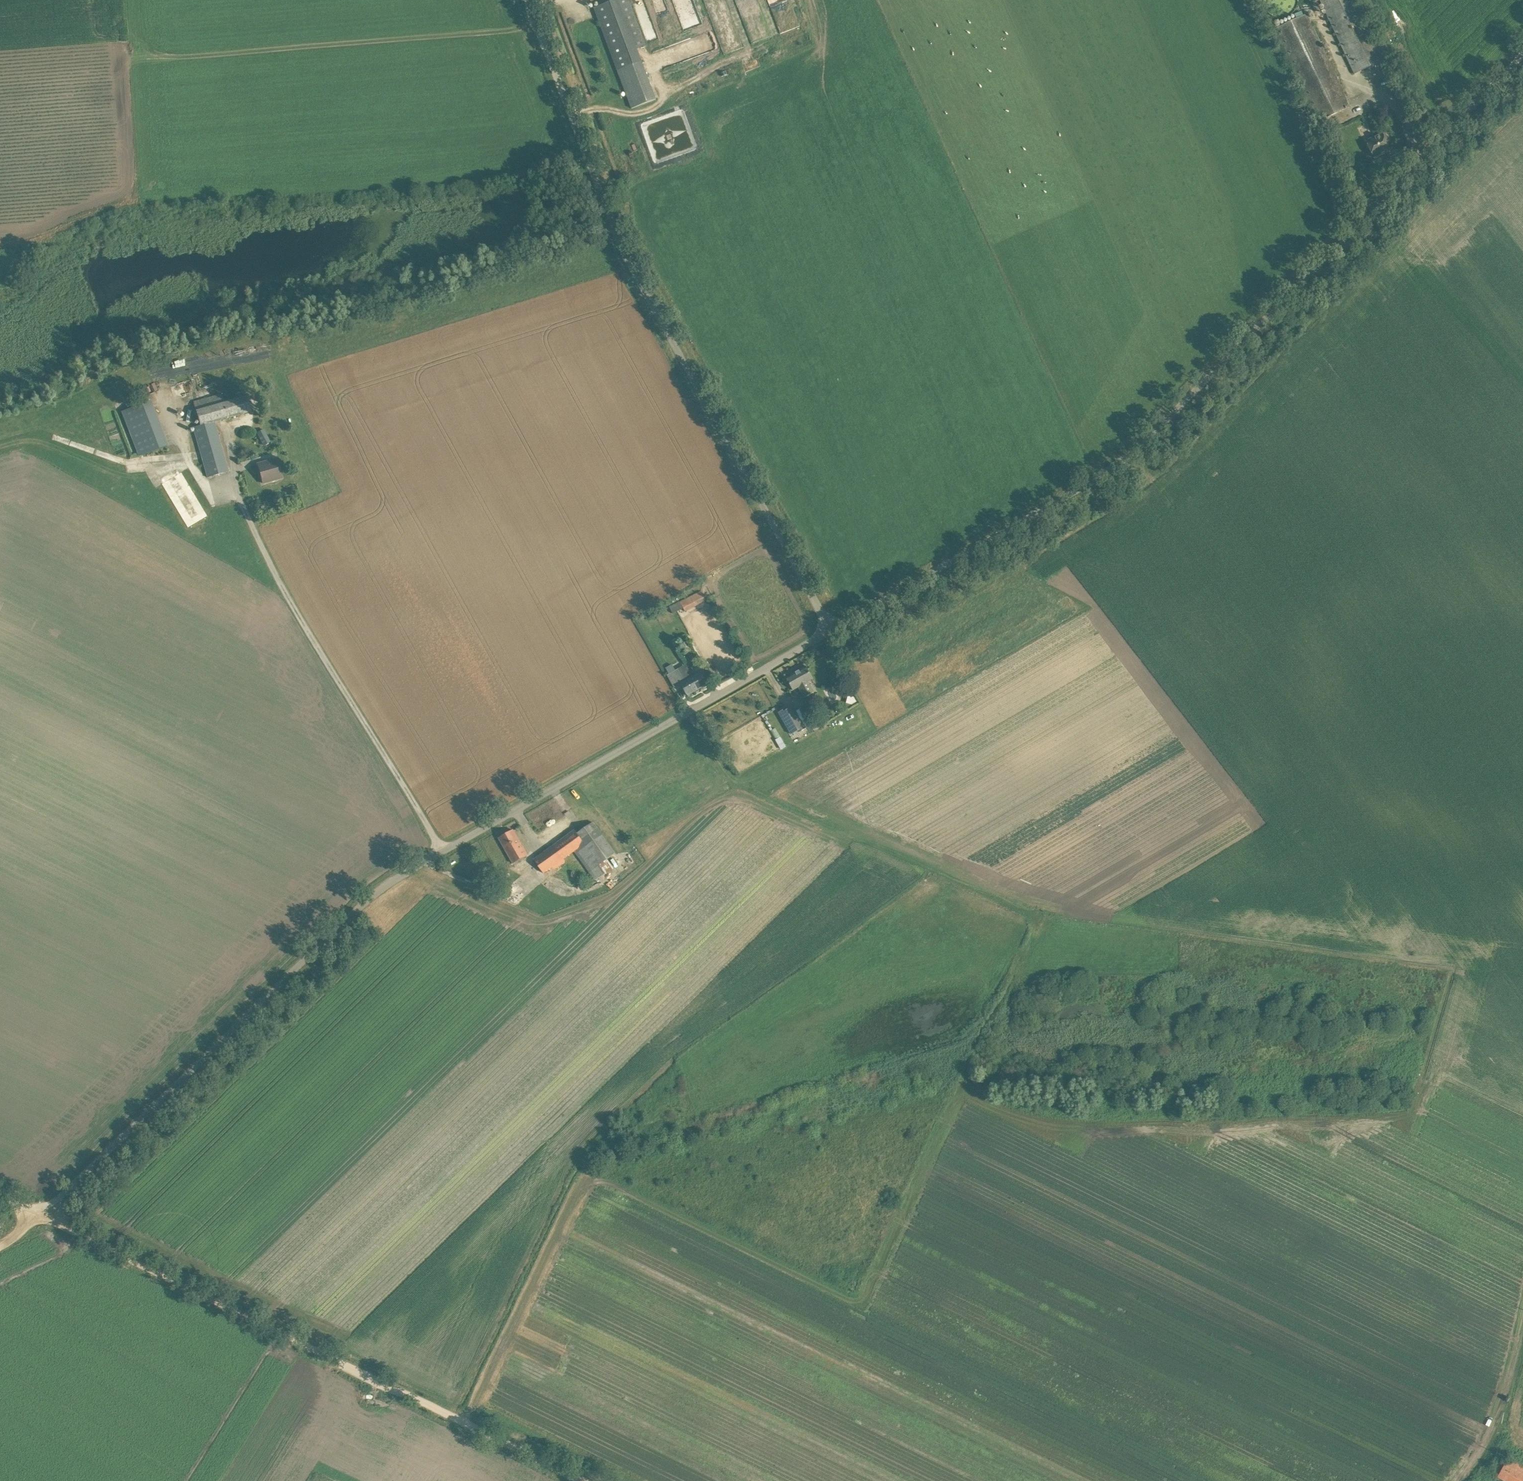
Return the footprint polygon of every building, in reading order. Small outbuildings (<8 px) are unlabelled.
[(604,4),(595,8),(632,108),(656,99),(637,49),(646,46),(629,0),(615,0),(604,4)] [(1269,0),(1270,3),(1272,6),(1274,7),(1277,9),(1278,10),(1282,11),(1285,11),(1288,10),(1291,8),(1293,7),(1295,4),(1297,2),(1297,0),(1268,0),(1269,0)] [(1354,73),(1382,60),(1377,48),(1385,44),(1365,0),(1321,0),(1354,73)] [(1320,120),(1351,105),(1309,14),(1277,29),(1320,120)] [(1366,141),(1369,148),(1374,157),(1390,150),(1382,133),(1366,141)] [(193,401),(200,424),(200,426),(215,422),(251,411),(246,394),(224,401),(222,393),(193,401)] [(154,399),(123,410),(138,456),(169,446),(154,399)] [(200,424),(193,426),(208,477),(229,471),(227,466),(215,422),(200,426),(200,424)] [(263,446),(271,442),(264,428),(256,432),(263,446)] [(257,464),(263,483),(282,478),(277,458),(257,464)] [(673,605),(677,611),(683,608),(685,612),(706,600),(700,590),(673,605)] [(794,689),(802,685),(806,693),(813,689),(809,681),(813,678),(806,666),(787,677),(794,689)] [(675,688),(681,684),(687,696),(708,684),(701,672),(686,681),(679,669),(668,675),(675,688)] [(857,701),(854,696),(848,695),(847,704),(852,704),(857,701)] [(801,719),(806,716),(800,707),(796,710),(793,706),(783,712),(782,710),(779,712),(792,734),(802,728),(803,730),(807,728),(801,719)] [(771,731),(776,740),(780,737),(781,737),(783,736),(778,727),(771,731)] [(534,860),(540,868),(543,873),(552,867),(554,870),(566,861),(564,859),(574,851),(595,881),(618,864),(612,856),(616,853),(593,822),(577,833),(575,830),(534,860)] [(499,838),(502,842),(513,863),(527,855),(513,830),(499,838)] [(1510,1454),(1497,1477),(1504,1480),(1522,1480),(1522,1461),(1510,1454)]
